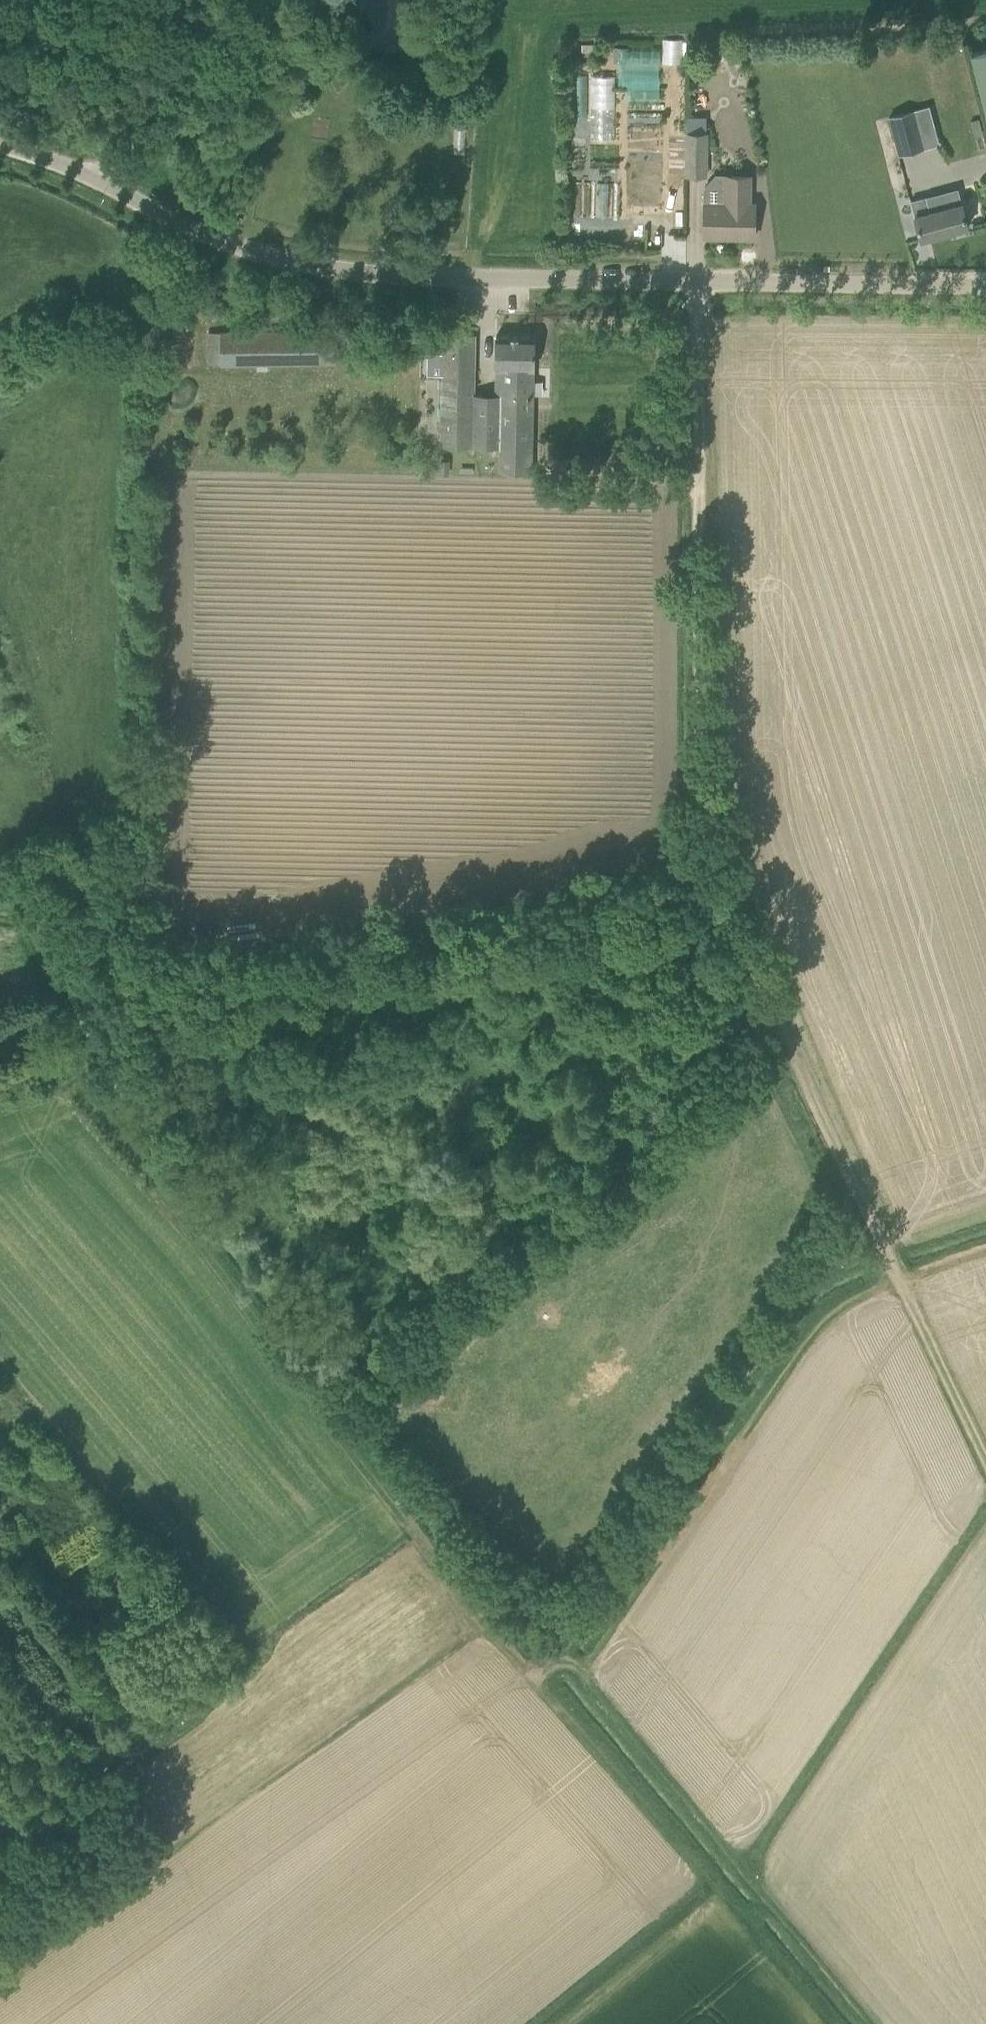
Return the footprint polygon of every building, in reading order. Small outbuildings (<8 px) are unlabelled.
[(615,47),(615,58),(627,58),(628,47),(615,47)] [(985,110),(985,49),(971,53),(985,110)] [(593,74),(592,138),(614,138),(615,74),(593,74)] [(899,154),(923,148),(912,109),(889,115),(899,154)] [(710,131),(689,131),(687,131),(686,176),(709,176),(710,131)] [(704,201),(704,233),(727,233),(727,236),(756,237),(757,202),(752,202),(752,175),(731,175),(731,188),(725,188),(724,202),(704,201)] [(591,215),(591,179),(576,179),(576,215),(591,215)] [(915,215),(921,239),(956,229),(957,233),(967,230),(966,227),(969,226),(962,202),(946,207),(942,193),(927,196),(912,200),(915,215)] [(223,366),(269,365),(335,364),(334,330),(222,332),(223,366)] [(476,334),(443,334),(440,444),(500,446),(500,470),(532,471),(534,368),(535,336),(497,335),(496,367),(502,368),(501,395),(474,394),(476,334)]
